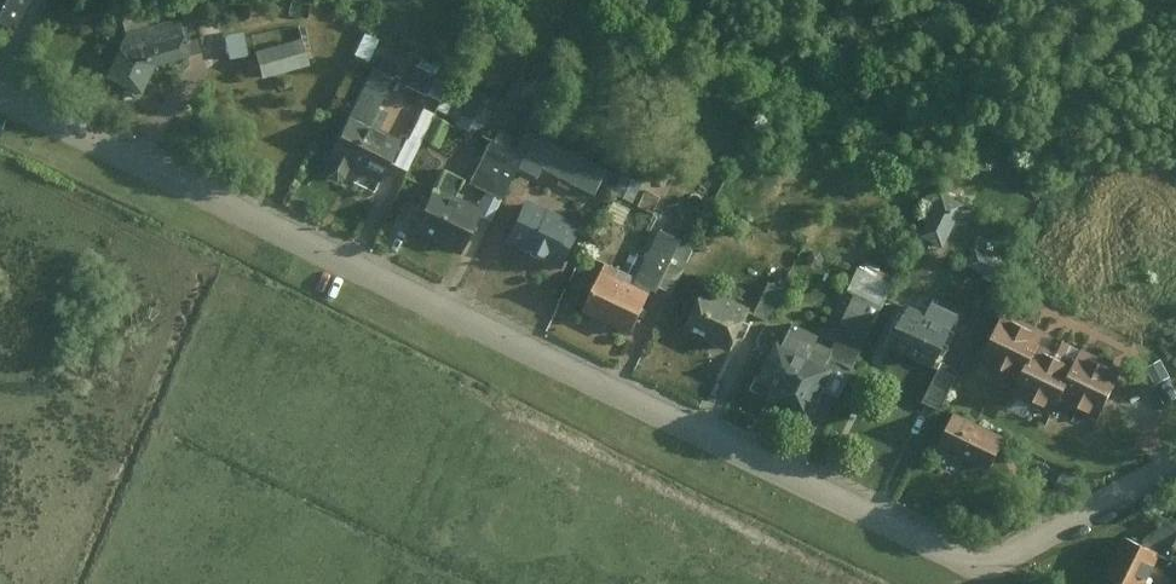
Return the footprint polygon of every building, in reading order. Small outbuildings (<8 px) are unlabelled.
[(17,30),(32,0),(0,0),(0,21),(17,30)] [(103,73),(140,92),(154,66),(183,59),(176,20),(124,32),(103,73)] [(227,33),(232,55),(249,51),(244,29),(227,33)] [(369,57),(378,37),(365,32),(356,52),(369,57)] [(253,48),(260,77),(310,65),(303,36),(253,48)] [(376,65),(404,75),(412,52),(384,42),(376,65)] [(414,62),(406,83),(428,92),(437,71),(414,62)] [(484,130),(499,98),(466,84),(452,116),(484,130)] [(323,171),(376,198),(400,150),(348,123),(323,171)] [(530,171),(592,202),(606,174),(544,142),(530,171)] [(406,231),(458,256),(480,211),(429,185),(406,231)] [(920,234),(945,245),(965,199),(939,188),(920,234)] [(628,220),(632,199),(617,196),(613,217),(628,220)] [(505,245),(562,273),(583,231),(526,203),(505,245)] [(635,278),(674,293),(696,238),(657,223),(635,278)] [(977,246),(968,264),(999,280),(1008,262),(977,246)] [(578,314),(633,340),(655,295),(601,268),(578,314)] [(768,278),(754,312),(770,318),(783,283),(768,278)] [(680,336),(720,356),(746,305),(705,285),(680,336)] [(890,348),(934,369),(957,319),(913,299),(890,348)] [(1084,347),(1076,363),(1035,343),(1042,328),(1004,308),(976,363),(1009,380),(1003,391),(1052,415),(1061,398),(1099,416),(1124,366),(1084,347)] [(751,385),(808,413),(838,352),(782,324),(751,385)] [(944,407),(962,366),(944,358),(926,398),(944,407)] [(1127,400),(1147,453),(1170,445),(1150,392),(1127,400)] [(939,444),(993,471),(1011,433),(957,407),(939,444)] [(1159,549),(1175,558),(1175,517),(1159,549)] [(1159,549),(1125,532),(1106,570),(1133,583),(1141,583),(1159,549)]
